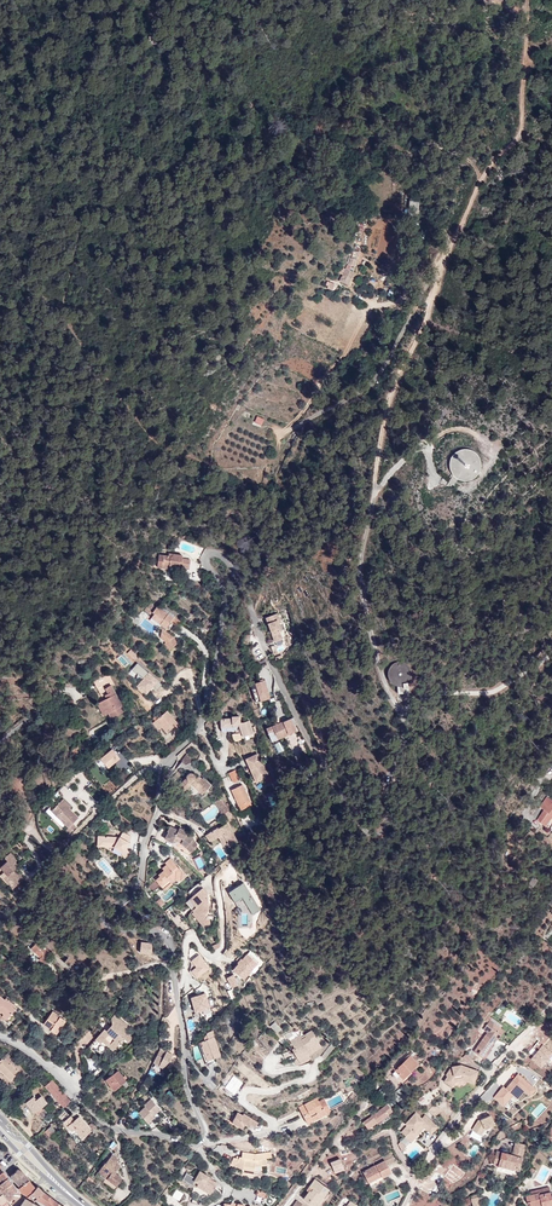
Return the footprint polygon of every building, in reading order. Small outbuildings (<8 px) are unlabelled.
[(359,257),(352,255),(351,262),(357,264),(359,257)] [(344,272),(341,278),(350,282),(356,270),(348,266),(347,266),(344,272)] [(332,279),(329,286),(335,288),(337,282),(332,279)] [(266,420),(257,416),(254,422),(262,426),(266,420)] [(453,474),(449,481),(455,484),(458,478),(463,479),(469,479),(474,477),(477,473),(480,468),(481,463),(481,457),(477,452),(473,448),(467,446),(461,447),(456,449),(452,454),(450,459),(449,464),(451,470),(453,474)] [(157,567),(169,569),(169,566),(189,569),(190,559),(182,558),(182,555),(169,553),(169,556),(159,554),(157,567)] [(144,610),(153,616),(154,614),(152,613),(155,608),(150,604),(148,608),(146,607),(144,610)] [(173,617),(174,616),(175,615),(160,604),(158,607),(173,617)] [(176,626),(180,621),(174,616),(173,617),(158,607),(157,606),(155,608),(152,613),(154,614),(153,616),(151,617),(161,624),(159,627),(161,629),(160,636),(162,639),(165,642),(164,643),(169,649),(177,643),(172,636),(165,631),(167,628),(166,627),(170,622),(176,626)] [(266,618),(275,642),(282,639),(279,632),(281,631),(277,621),(279,620),(277,613),(266,618)] [(202,627),(207,630),(211,624),(207,621),(202,627)] [(398,694),(409,693),(408,684),(409,683),(412,680),(413,676),(413,672),(412,669),(410,666),(407,663),(404,662),(400,661),(397,662),(395,663),(391,666),(389,670),(389,675),(390,679),(392,682),(394,684),(397,686),(398,694)] [(146,693),(149,689),(152,686),(154,687),(157,690),(162,684),(137,662),(131,669),(138,675),(138,674),(143,678),(137,686),(146,693)] [(105,688),(107,693),(109,697),(106,699),(100,702),(105,714),(108,713),(111,718),(126,710),(122,704),(121,705),(110,685),(114,683),(108,674),(95,681),(100,690),(105,688)] [(257,703),(270,699),(264,680),(251,684),(257,703)] [(103,716),(105,714),(100,702),(97,704),(103,716)] [(162,715),(155,721),(160,728),(161,727),(166,732),(173,727),(177,732),(184,725),(180,721),(177,723),(167,711),(162,715)] [(152,718),(155,721),(162,715),(159,712),(152,718)] [(238,730),(241,737),(253,733),(249,721),(243,723),(239,722),(239,716),(231,717),(231,718),(220,719),(221,731),(238,730)] [(296,731),(291,718),(266,729),(271,741),(296,731)] [(101,760),(107,768),(119,758),(112,750),(101,760)] [(246,759),(256,782),(263,779),(262,777),(268,774),(264,765),(261,764),(257,754),(246,759)] [(187,755),(182,761),(186,765),(193,761),(187,755)] [(228,773),(233,782),(240,779),(236,770),(228,773)] [(191,784),(202,794),(210,785),(202,778),(201,779),(198,776),(196,778),(191,773),(189,773),(188,774),(186,775),(186,778),(178,786),(184,791),(191,784)] [(238,806),(239,806),(248,801),(250,801),(247,796),(246,793),(242,785),(231,790),(238,806)] [(536,820),(540,822),(545,826),(551,817),(551,802),(551,800),(547,797),(542,803),(546,806),(544,809),(536,820)] [(220,811),(221,815),(228,810),(220,799),(214,802),(220,811)] [(63,800),(52,811),(56,816),(58,814),(65,821),(63,823),(68,827),(66,830),(69,833),(75,826),(73,823),(78,817),(66,806),(68,804),(63,800)] [(248,801),(239,806),(241,810),(250,806),(248,801)] [(540,822),(536,820),(535,819),(530,824),(535,827),(540,822)] [(227,843),(229,847),(237,842),(226,824),(218,829),(217,828),(206,835),(210,842),(218,837),(222,834),(228,842),(227,843)] [(165,839),(172,842),(174,839),(181,843),(190,851),(197,845),(192,840),(193,838),(191,835),(186,833),(187,832),(183,830),(182,832),(178,830),(170,826),(167,831),(169,832),(165,839)] [(120,837),(98,835),(97,845),(114,846),(123,852),(121,853),(124,858),(130,853),(126,847),(131,836),(123,832),(120,837)] [(226,849),(229,847),(227,843),(228,842),(222,834),(218,837),(220,839),(226,849)] [(174,839),(172,842),(172,843),(182,850),(190,855),(191,852),(190,851),(181,843),(174,839)] [(16,885),(23,878),(15,869),(17,868),(14,863),(17,860),(10,853),(5,857),(7,860),(0,867),(0,868),(4,872),(16,885)] [(163,873),(159,876),(163,880),(166,877),(169,880),(171,883),(174,880),(177,877),(180,880),(186,876),(179,867),(178,868),(170,858),(165,863),(166,864),(160,869),(163,873)] [(12,888),(16,885),(4,872),(0,875),(12,888)] [(528,884),(532,886),(533,887),(540,876),(534,873),(528,884)] [(163,880),(159,876),(155,879),(161,886),(169,880),(166,877),(163,880)] [(235,901),(243,896),(253,913),(261,909),(244,880),(229,889),(235,901)] [(192,910),(193,909),(195,908),(208,922),(209,921),(209,920),(204,914),(208,910),(207,893),(202,888),(185,902),(192,910)] [(195,908),(193,909),(200,917),(199,919),(203,924),(210,924),(209,921),(208,922),(195,908)] [(40,958),(46,964),(50,961),(47,958),(51,954),(39,941),(31,948),(35,953),(37,950),(42,956),(40,958)] [(152,954),(154,944),(142,942),(141,953),(152,954)] [(200,953),(192,959),(196,966),(192,968),(197,977),(210,969),(200,953)] [(258,965),(247,955),(242,961),(239,965),(233,971),(243,981),(258,965)] [(227,979),(232,989),(238,986),(232,976),(227,979)] [(206,1015),(213,1013),(207,991),(191,995),(195,1011),(204,1009),(206,1015)] [(2,1016),(4,1014),(8,1018),(16,1009),(14,1007),(11,1005),(13,1003),(7,997),(4,999),(0,996),(0,1014),(2,1016)] [(44,1024),(56,1034),(65,1021),(53,1012),(44,1024)] [(104,1028),(97,1037),(103,1042),(105,1039),(115,1048),(124,1039),(129,1043),(134,1036),(128,1031),(131,1027),(115,1014),(112,1017),(112,1025),(107,1031),(104,1028)] [(501,1028),(490,1020),(489,1023),(499,1030),(501,1028)] [(281,1029),(274,1021),(270,1025),(277,1033),(281,1029)] [(499,1030),(489,1023),(484,1029),(488,1033),(474,1051),(484,1059),(492,1049),(490,1048),(497,1039),(498,1040),(505,1031),(501,1028),(499,1030)] [(212,1053),(214,1058),(221,1055),(214,1036),(215,1036),(213,1030),(206,1032),(206,1034),(205,1035),(204,1038),(204,1040),(202,1041),(207,1055),(212,1053)] [(299,1035),(290,1040),(294,1047),(296,1051),(293,1052),(297,1058),(299,1062),(309,1056),(308,1054),(321,1046),(311,1030),(300,1036),(299,1035)] [(113,1051),(115,1048),(105,1039),(103,1042),(97,1037),(96,1038),(103,1045),(104,1043),(113,1051)] [(207,1060),(214,1058),(212,1053),(207,1055),(202,1041),(200,1042),(207,1060)] [(328,1055),(335,1046),(331,1043),(324,1052),(328,1055)] [(541,1066),(551,1054),(551,1052),(544,1044),(531,1056),(541,1066)] [(153,1061),(165,1068),(174,1054),(162,1046),(153,1061)] [(0,1060),(0,1070),(11,1081),(14,1084),(16,1081),(13,1077),(15,1075),(14,1074),(21,1066),(8,1052),(0,1060)] [(393,1073),(397,1077),(399,1075),(403,1079),(419,1064),(411,1056),(393,1073)] [(399,1075),(397,1077),(403,1083),(421,1066),(419,1064),(403,1079),(399,1075)] [(448,1076),(446,1081),(452,1084),(454,1079),(462,1077),(472,1080),(476,1070),(462,1065),(452,1067),(447,1075),(448,1076)] [(8,1084),(11,1081),(0,1070),(0,1076),(8,1084)] [(106,1080),(114,1091),(126,1081),(118,1070),(106,1080)] [(452,1084),(446,1081),(445,1083),(452,1087),(456,1082),(464,1081),(474,1084),(479,1071),(476,1070),(472,1080),(462,1077),(454,1079),(452,1084)] [(26,1079),(29,1082),(35,1077),(29,1071),(27,1073),(29,1075),(26,1079)] [(516,1083),(521,1076),(518,1073),(512,1080),(516,1083)] [(503,1104),(512,1094),(519,1086),(524,1090),(529,1095),(535,1088),(521,1076),(516,1083),(512,1080),(506,1088),(505,1087),(502,1090),(500,1089),(494,1096),(503,1104)] [(52,1079),(45,1086),(64,1107),(71,1100),(58,1086),(52,1079)] [(517,1098),(524,1090),(519,1086),(512,1094),(517,1098)] [(87,1090),(93,1097),(96,1093),(91,1087),(87,1090)] [(304,1098),(312,1093),(310,1088),(301,1093),(304,1098)] [(152,1097),(159,1104),(162,1101),(155,1094),(152,1097)] [(299,1107),(307,1123),(325,1114),(325,1113),(319,1102),(316,1098),(299,1107)] [(139,1113),(148,1123),(155,1116),(153,1115),(160,1109),(151,1099),(145,1105),(146,1107),(139,1113)] [(319,1102),(325,1113),(330,1110),(324,1099),(319,1102)] [(392,1111),(388,1104),(363,1122),(368,1129),(377,1122),(378,1122),(388,1114),(392,1111)] [(435,1104),(429,1111),(435,1117),(441,1110),(435,1104)] [(42,1118),(48,1113),(44,1109),(43,1110),(41,1107),(36,1113),(38,1115),(40,1114),(42,1118)] [(237,1112),(231,1122),(242,1128),(244,1124),(247,1126),(249,1122),(256,1126),(258,1122),(243,1113),(242,1115),(237,1112)] [(491,1114),(472,1124),(477,1133),(496,1123),(491,1114)] [(403,1134),(407,1138),(409,1136),(414,1140),(418,1135),(420,1137),(426,1130),(433,1135),(439,1128),(426,1116),(423,1120),(417,1115),(407,1126),(409,1127),(403,1134)] [(75,1129),(83,1139),(92,1131),(80,1116),(75,1120),(71,1116),(65,1121),(72,1131),(75,1129)] [(155,1116),(148,1123),(150,1125),(156,1119),(155,1116)] [(409,1136),(407,1138),(414,1144),(420,1137),(418,1135),(414,1140),(409,1136)] [(513,1170),(513,1169),(514,1166),(519,1167),(525,1145),(515,1142),(512,1154),(497,1151),(493,1164),(513,1170)] [(338,1153),(341,1159),(348,1156),(345,1150),(338,1153)] [(272,1157),(271,1151),(254,1153),(253,1153),(243,1152),(242,1156),(242,1159),(236,1158),(233,1157),(231,1163),(243,1169),(255,1171),(255,1170),(262,1170),(261,1166),(267,1165),(266,1158),(272,1157)] [(373,1162),(375,1165),(385,1160),(387,1165),(395,1161),(390,1152),(373,1162)] [(112,1154),(110,1158),(116,1163),(117,1162),(119,1159),(112,1154)] [(116,1163),(110,1158),(106,1163),(105,1162),(95,1176),(103,1182),(104,1181),(114,1189),(122,1178),(115,1173),(121,1165),(117,1162),(116,1163)] [(385,1160),(375,1165),(363,1172),(369,1183),(381,1176),(382,1178),(392,1173),(387,1165),(385,1160)] [(20,1186),(29,1180),(22,1171),(21,1171),(18,1169),(12,1175),(14,1177),(13,1179),(20,1186)] [(209,1176),(200,1171),(195,1181),(199,1183),(197,1186),(202,1189),(211,1194),(213,1192),(216,1186),(218,1183),(208,1177),(209,1176)] [(0,1183),(0,1190),(1,1191),(6,1187),(11,1183),(7,1177),(0,1183)] [(315,1205),(316,1205),(328,1189),(315,1179),(307,1190),(309,1192),(304,1198),(315,1205)] [(28,1196),(35,1188),(29,1180),(20,1186),(19,1187),(22,1192),(25,1192),(28,1196)] [(20,1195),(11,1183),(6,1187),(15,1199),(20,1195)] [(423,1189),(425,1196),(431,1194),(430,1191),(435,1189),(433,1183),(427,1185),(428,1187),(423,1189)] [(37,1198),(44,1192),(37,1186),(35,1188),(28,1196),(35,1200),(37,1198)] [(1,1191),(2,1192),(11,1204),(15,1199),(6,1187),(1,1191)] [(551,1198),(549,1187),(538,1190),(539,1193),(531,1195),(526,1196),(527,1201),(530,1200),(531,1205),(541,1204),(542,1205),(549,1205),(551,1205),(551,1200),(551,1198)] [(2,1192),(0,1194),(0,1203),(2,1205),(9,1205),(11,1204),(2,1192)] [(44,1192),(37,1198),(49,1205),(56,1205),(58,1203),(44,1192)] [(41,1205),(26,1197),(20,1205),(41,1205)] [(473,1205),(479,1205),(477,1197),(471,1199),(473,1205)]
